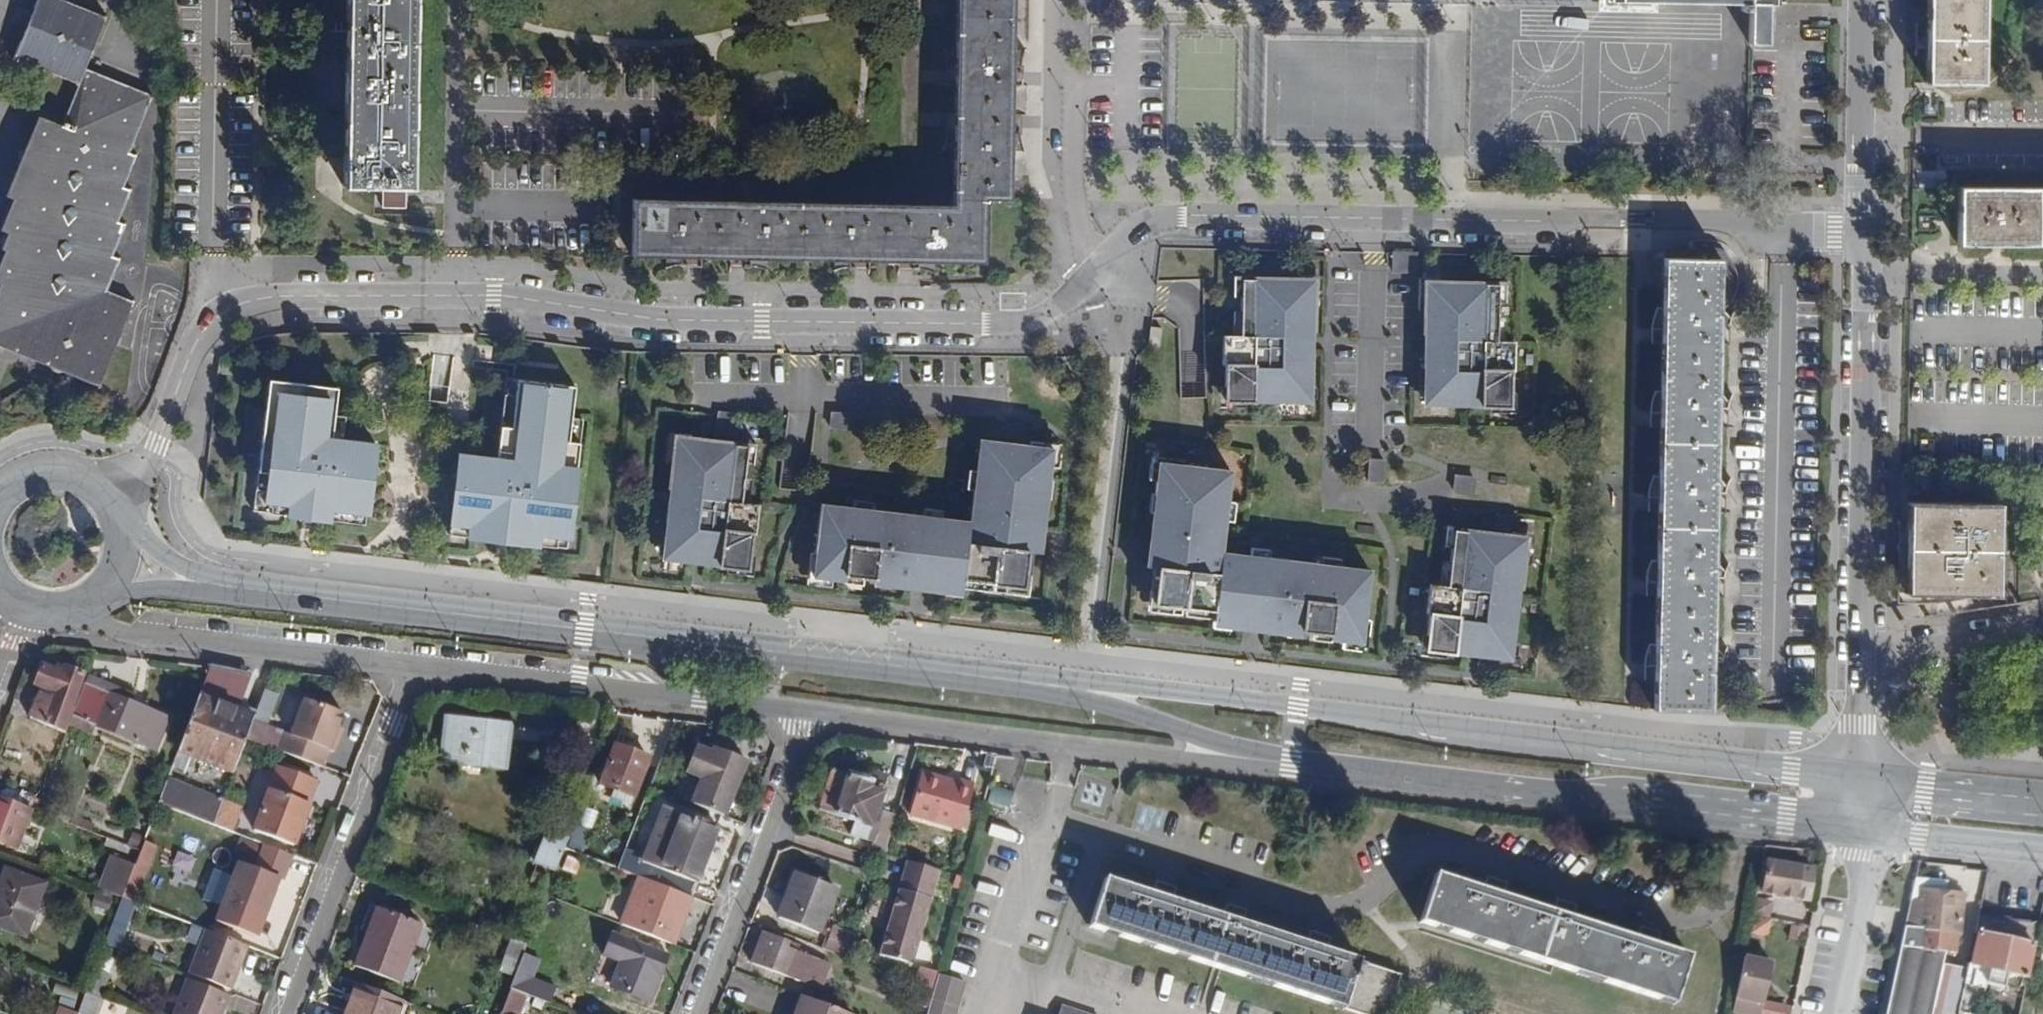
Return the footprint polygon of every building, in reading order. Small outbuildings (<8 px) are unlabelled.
[(63,0),(36,0),(13,57),(78,83),(61,124),(38,115),(6,195),(12,197),(0,228),(0,229),(7,232),(1,248),(4,250),(0,261),(0,345),(99,385),(133,301),(106,290),(119,259),(111,256),(124,224),(117,221),(130,190),(123,187),(136,156),(128,152),(151,95),(85,68),(106,17),(63,0)] [(343,185),(381,186),(382,207),(405,207),(405,187),(411,187),(414,0),(346,0),(343,185)] [(955,49),(955,64),(954,134),(954,148),(953,203),(632,199),(631,255),(667,256),(681,256),(751,257),(765,257),(836,259),(849,259),(919,260),(934,260),(984,261),(985,199),(1010,198),(1013,0),(956,0),(955,49)] [(1608,1),(1749,4),(1749,42),(1766,42),(1768,4),(1777,4),(1777,0),(1608,0),(1608,1)] [(1926,82),(1984,83),(1985,40),(1985,0),(1928,0),(1926,82)] [(1959,186),(1958,243),(2042,243),(2042,187),(1959,186)] [(1719,260),(1664,259),(1654,711),(1709,712),(1719,260)] [(1329,282),(1238,279),(1234,402),(1326,405),(1329,282)] [(1513,290),(1434,285),(1436,409),(1529,414),(1530,342),(1512,342),(1513,290)] [(505,543),(560,550),(573,444),(563,443),(565,419),(569,388),(500,379),(490,460),(472,458),(471,469),(453,467),(445,536),(488,541),(491,542),(492,533),(503,534),(502,543),(505,543)] [(267,381),(252,511),(298,518),(300,518),(302,509),(312,511),(311,519),(314,520),(324,521),(326,510),(360,515),(363,515),(371,446),(339,442),(328,440),(330,416),(334,389),(267,381)] [(669,523),(666,559),(693,562),(693,554),(721,557),(720,565),(747,568),(751,532),(754,533),(758,503),(741,501),(747,445),(732,443),(735,413),(717,411),(713,453),(705,452),(706,441),(675,437),(666,522),(669,523)] [(831,426),(855,425),(855,411),(831,411),(831,426)] [(328,440),(339,442),(341,417),(330,416),(328,440)] [(576,421),(565,419),(563,443),(573,444),(576,421)] [(983,524),(834,508),(827,584),(975,600),(982,548),(1055,556),(1066,453),(990,445),(983,524)] [(455,456),(453,467),(471,469),(472,458),(455,456)] [(1248,479),(1170,468),(1151,608),(1219,617),(1216,634),(1381,657),(1389,574),(1240,558),(1248,479)] [(2001,503),(1908,501),(1907,594),(1999,596),(2001,503)] [(312,511),(302,509),(300,518),(298,518),(299,520),(302,521),(306,522),(310,522),(313,521),(314,520),(311,519),(312,511)] [(326,510),(324,521),(359,526),(360,515),(326,510)] [(503,534),(492,533),(491,542),(488,541),(489,543),(492,545),(496,546),(499,546),(503,545),(505,543),(502,543),(503,534)] [(1540,541),(1467,533),(1460,585),(1439,584),(1431,653),(1528,667),(1540,541)] [(693,554),(693,562),(720,565),(721,557),(693,554)] [(71,717),(74,709),(71,707),(83,674),(64,667),(62,673),(42,665),(34,685),(40,687),(29,716),(66,732),(68,726),(71,717)] [(199,695),(239,710),(252,676),(210,666),(199,695)] [(133,692),(87,674),(84,685),(129,702),(133,692)] [(74,709),(71,717),(95,726),(157,750),(169,718),(129,702),(84,685),(74,709)] [(239,710),(199,695),(178,752),(232,773),(254,715),(239,710)] [(342,713),(303,699),(290,736),(333,752),(339,736),(335,734),(337,727),(342,713)] [(68,726),(91,735),(95,726),(71,717),(68,726)] [(510,724),(444,717),(439,763),(507,771),(510,724)] [(648,758),(614,745),(600,784),(633,798),(648,758)] [(711,752),(695,746),(685,773),(701,779),(690,803),(725,817),(747,760),(713,748),(711,752)] [(317,781),(277,766),(252,830),(295,846),(311,804),(308,803),(317,781)] [(817,766),(804,804),(818,809),(830,772),(817,766)] [(871,781),(831,768),(830,772),(818,809),(855,821),(873,827),(884,792),(872,787),(874,782),(871,781)] [(950,779),(926,772),(913,815),(962,830),(976,784),(963,780),(962,785),(950,782),(950,779)] [(874,782),(872,787),(884,792),(888,782),(872,777),(871,781),(874,782)] [(213,824),(223,799),(168,778),(158,803),(213,824)] [(990,802),(1011,809),(1016,793),(995,786),(990,802)] [(17,803),(30,808),(35,800),(21,795),(17,803)] [(0,796),(0,842),(17,849),(33,809),(30,808),(17,803),(0,796)] [(243,807),(223,799),(213,824),(233,832),(243,807)] [(638,877),(690,897),(696,883),(717,831),(660,810),(641,860),(624,853),(618,869),(638,877)] [(897,814),(885,810),(870,855),(885,854),(897,814)] [(639,850),(649,826),(636,820),(627,845),(639,850)] [(849,835),(868,841),(873,827),(855,821),(849,835)] [(186,831),(165,823),(144,876),(165,885),(166,881),(182,887),(200,840),(184,834),(186,831)] [(107,838),(129,846),(132,839),(104,828),(101,835),(107,838)] [(569,840),(546,830),(533,864),(548,869),(556,872),(565,848),(569,840)] [(129,846),(140,850),(146,836),(134,832),(132,839),(129,846)] [(129,846),(107,838),(105,845),(126,853),(129,846)] [(292,855),(263,844),(254,869),(239,862),(217,920),(256,936),(279,878),(283,881),(292,855)] [(135,865),(140,850),(129,846),(126,853),(123,861),(135,865)] [(122,898),(131,876),(135,865),(123,861),(111,856),(98,889),(122,898)] [(1758,892),(1761,893),(1807,902),(1813,870),(1768,860),(1765,875),(1761,874),(1757,890),(1758,891),(1758,892)] [(908,963),(938,870),(909,861),(879,954),(908,963)] [(4,869),(0,881),(0,927),(25,937),(46,885),(4,869)] [(837,889),(795,873),(778,918),(819,935),(837,889)] [(1484,889),(1436,874),(1420,923),(1674,1005),(1689,956),(1657,946),(1636,939),(1573,918),(1553,912),(1502,895),(1484,889)] [(144,881),(131,876),(122,898),(135,903),(144,881)] [(693,898),(690,897),(638,877),(620,924),(674,945),(693,898)] [(1914,888),(1946,891),(1947,880),(1916,877),(1914,888)] [(1506,884),(1487,878),(1484,889),(1502,895),(1506,884)] [(1152,895),(1105,880),(1090,927),(1359,1013),(1387,1013),(1401,975),(1325,951),(1306,945),(1241,924),(1222,918),(1171,901),(1152,895)] [(1175,888),(1156,882),(1152,895),(1171,901),(1175,888)] [(717,891),(696,883),(690,897),(693,898),(711,905),(717,891)] [(1974,936),(1961,932),(1965,893),(1946,891),(1914,888),(1887,1013),(1958,1013),(1958,1012),(1968,966),(1974,936)] [(1772,936),(1775,899),(1756,897),(1753,934),(1772,936)] [(117,948),(135,903),(122,898),(105,943),(117,948)] [(1557,900),(1553,912),(1573,918),(1577,906),(1557,900)] [(1222,918),(1241,924),(1245,911),(1226,905),(1222,918)] [(422,926),(376,909),(353,965),(399,983),(422,926)] [(1974,936),(1968,966),(1990,971),(1987,982),(2004,986),(2007,973),(2027,979),(2039,921),(1979,914),(1974,936)] [(847,957),(856,934),(834,925),(825,948),(847,957)] [(1661,933),(1640,926),(1636,939),(1657,946),(1661,933)] [(247,945),(206,930),(191,972),(232,987),(247,945)] [(1329,938),(1310,932),(1306,945),(1325,951),(1329,938)] [(791,943),(762,933),(751,963),(821,989),(830,964),(789,949),(791,943)] [(669,956),(611,934),(603,955),(619,962),(610,986),(650,1002),(669,956)] [(503,958),(520,964),(521,961),(529,942),(512,936),(503,958)] [(96,967),(108,972),(113,960),(101,954),(96,967)] [(1731,1012),(1741,1013),(1759,1013),(1769,961),(1742,955),(1731,1012)] [(499,970),(515,977),(520,964),(503,958),(499,970)] [(521,961),(520,964),(515,977),(510,989),(526,995),(549,1004),(556,986),(533,977),(537,968),(521,961)] [(1987,982),(1990,971),(1968,966),(1958,1012),(1970,1013),(1980,1013),(1987,982)] [(95,970),(87,991),(102,996),(110,976),(95,970)] [(189,975),(230,991),(232,987),(191,972),(189,975)] [(940,973),(928,1013),(955,1013),(964,980),(940,973)] [(915,984),(917,985),(932,991),(935,980),(918,974),(915,984)] [(230,991),(189,975),(187,980),(228,996),(230,991)] [(228,996),(187,980),(175,1013),(222,1013),(228,996)] [(344,1013),(399,1013),(403,1002),(355,984),(344,1013)] [(927,1008),(932,991),(917,985),(912,1003),(927,1008)] [(501,1013),(519,1013),(526,995),(510,989),(501,1013)] [(87,991),(78,1013),(95,1013),(102,996),(87,991)] [(802,996),(795,1013),(849,1013),(802,996)] [(927,1008),(912,1003),(908,1013),(925,1013),(927,1008)] [(1062,1006),(1060,1013),(1087,1013),(1062,1006)]
